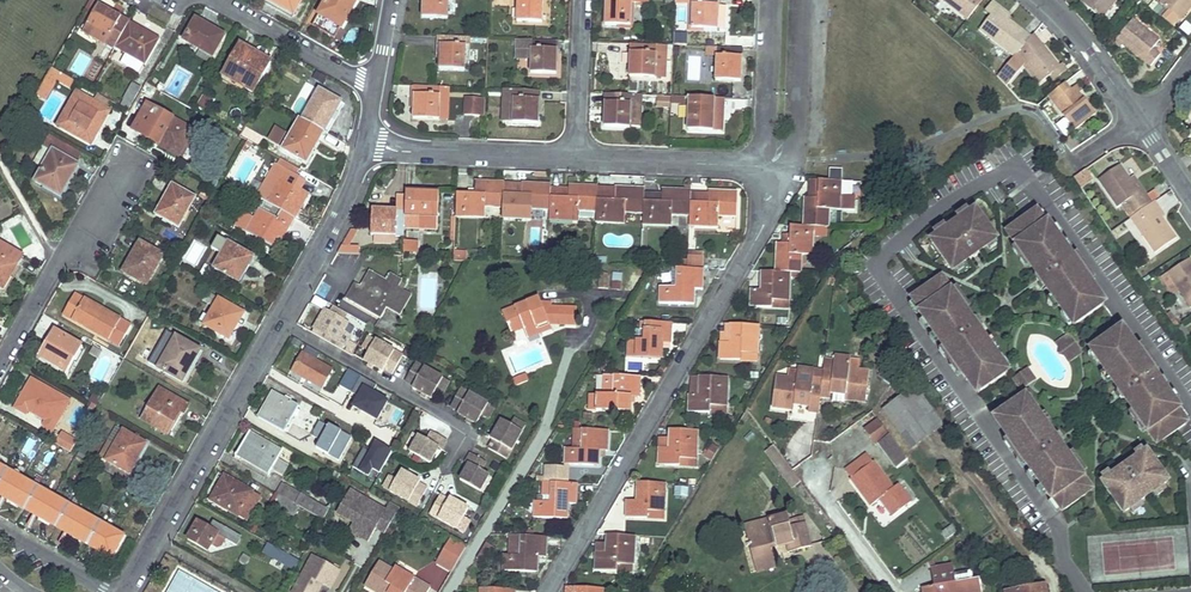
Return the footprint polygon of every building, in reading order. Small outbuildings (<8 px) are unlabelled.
[(284,6),(274,0),(266,0),(282,9),(284,6)] [(303,0),(274,0),(284,6),(282,9),(294,16),(303,0)] [(319,15),(320,15),(342,28),(358,0),(328,0),(319,15)] [(449,0),(423,0),(422,17),(448,19),(449,0)] [(542,0),(518,0),(518,22),(543,23),(544,9),(541,9),(542,0)] [(632,3),(648,4),(649,0),(606,0),(606,2),(609,2),(608,14),(606,14),(605,25),(606,26),(630,27),(632,3)] [(718,6),(718,0),(675,0),(675,4),(676,4),(693,6),(692,29),(716,30),(718,6)] [(969,20),(979,6),(971,0),(943,0),(969,20)] [(1118,0),(1083,0),(1081,3),(1102,20),(1118,0)] [(1184,0),(1163,0),(1160,4),(1165,9),(1168,11),(1169,12),(1162,19),(1170,26),(1177,18),(1179,20),(1190,7),(1184,1),(1184,0)] [(1012,16),(994,1),(994,2),(986,12),(991,16),(992,16),(997,10),(998,10),(1009,19),(1010,19),(1012,16)] [(116,48),(131,22),(121,17),(118,21),(113,18),(115,14),(99,4),(83,32),(94,38),(106,45),(102,52),(101,54),(110,59),(116,48)] [(726,31),(727,6),(726,6),(718,6),(716,30),(726,31)] [(1162,19),(1169,12),(1168,11),(1165,9),(1158,16),(1162,19)] [(1032,37),(1009,19),(998,10),(997,10),(992,16),(981,31),(1015,58),(1019,53),(1019,52),(1024,46),(1032,37)] [(334,34),(337,28),(317,17),(313,24),(334,34)] [(213,57),(224,36),(196,19),(184,40),(199,48),(199,49),(213,57)] [(1153,49),(1159,41),(1133,20),(1121,34),(1133,43),(1133,44),(1129,49),(1128,50),(1151,67),(1161,55),(1153,49)] [(146,66),(161,39),(131,22),(116,48),(126,54),(144,65),(146,66)] [(1060,67),(1034,34),(1032,37),(1024,46),(1032,55),(1031,56),(1025,60),(1025,61),(1026,63),(1041,82),(1050,75),(1060,67)] [(1133,43),(1121,34),(1114,42),(1115,43),(1120,46),(1122,44),(1128,50),(1129,49),(1133,44),(1133,43)] [(465,70),(466,38),(441,36),(440,69),(465,70)] [(102,52),(106,45),(94,38),(91,43),(97,47),(96,49),(102,52)] [(557,75),(557,60),(555,61),(556,50),(558,50),(558,41),(533,40),(533,42),(518,41),(517,42),(517,47),(517,48),(517,51),(527,51),(532,51),(532,61),(532,73),(557,75)] [(655,78),(656,46),(632,44),(632,45),(631,54),(634,54),(633,65),(630,65),(630,78),(655,78)] [(254,93),(272,62),(266,59),(269,54),(268,51),(262,47),(258,48),(256,53),(241,45),(223,75),(235,82),(254,93)] [(666,79),(667,46),(666,46),(657,46),(656,46),(655,78),(666,80),(666,79)] [(1032,55),(1024,46),(1019,52),(1019,53),(1025,61),(1025,60),(1031,56),(1032,55)] [(213,57),(199,49),(199,48),(196,53),(210,61),(213,57)] [(739,70),(740,58),(742,58),(742,49),(717,48),(715,81),(741,82),(741,70),(739,70)] [(141,74),(146,66),(144,65),(126,54),(125,55),(121,63),(141,74)] [(1041,82),(1026,63),(1025,61),(1021,64),(1022,66),(1037,85),(1038,85),(1041,82)] [(1055,81),(1066,72),(1066,71),(1061,66),(1060,67),(1050,75),(1055,81)] [(47,100),(58,81),(61,74),(62,74),(52,68),(37,94),(47,100)] [(75,82),(62,74),(61,74),(58,81),(71,88),(72,88),(75,82)] [(232,86),(235,82),(223,75),(221,79),(232,86)] [(91,88),(95,82),(86,76),(81,83),(91,88)] [(132,104),(142,87),(133,82),(123,99),(125,100),(132,104)] [(1096,114),(1084,99),(1080,102),(1070,90),(1065,84),(1048,97),(1074,131),(1096,114)] [(1083,92),(1078,85),(1077,85),(1071,90),(1070,90),(1080,102),(1084,99),(1081,94),(1083,92)] [(448,121),(450,87),(416,86),(415,95),(417,95),(417,107),(414,107),(414,119),(448,121)] [(325,132),(341,102),(320,90),(303,120),(325,132)] [(513,122),(514,91),(514,90),(504,90),(502,123),(513,124),(513,122)] [(537,112),(537,101),(540,101),(540,92),(514,90),(514,91),(513,122),(513,124),(538,125),(539,112),(537,112)] [(94,131),(107,109),(105,108),(108,103),(98,97),(95,102),(78,92),(59,125),(91,143),(97,133),(94,131)] [(631,103),(631,96),(605,95),(605,104),(607,105),(607,115),(605,115),(604,125),(630,126),(630,124),(640,124),(641,103),(631,103)] [(689,105),(689,98),(680,97),(679,105),(689,105)] [(478,117),(480,98),(465,98),(465,116),(478,117)] [(713,130),(714,99),(689,98),(689,105),(688,129),(713,130)] [(723,130),(725,99),(724,99),(714,99),(713,130),(723,130)] [(132,104),(125,100),(124,100),(122,105),(128,109),(129,109),(131,105),(132,104)] [(187,141),(194,131),(148,105),(133,131),(179,157),(187,142),(187,141)] [(97,133),(110,111),(107,109),(94,131),(97,133)] [(315,148),(325,132),(303,120),(301,118),(283,149),(306,163),(312,153),(310,152),(313,147),(315,148)] [(276,128),(270,139),(279,144),(286,133),(276,128)] [(255,133),(248,129),(244,135),(251,139),(255,133)] [(82,153),(50,135),(44,145),(53,151),(35,181),(57,194),(63,183),(64,183),(68,185),(80,166),(76,164),(82,153)] [(184,158),(192,144),(192,143),(187,141),(187,142),(179,157),(183,159),(184,158)] [(307,183),(278,166),(259,198),(265,201),(268,203),(296,219),(310,196),(302,191),(307,183)] [(1147,207),(1130,181),(1130,180),(1120,166),(1098,180),(1117,208),(1122,204),(1127,202),(1136,215),(1147,207)] [(842,182),(843,170),(830,169),(829,181),(842,182)] [(1080,189),(1093,180),(1085,169),(1073,178),(1080,189)] [(1153,203),(1148,196),(1135,177),(1130,181),(1147,207),(1153,203)] [(818,199),(819,181),(818,181),(808,180),(808,181),(807,198),(818,199)] [(855,211),(856,198),(852,198),(842,198),(842,182),(829,181),(819,181),(818,199),(807,198),(805,198),(803,227),(814,227),(826,228),(829,228),(829,223),(830,211),(830,210),(835,210),(855,211)] [(852,198),(852,182),(851,182),(842,182),(842,198),(852,198)] [(62,197),(68,185),(64,183),(63,183),(57,194),(62,197)] [(550,209),(551,187),(551,185),(523,183),(522,191),(522,196),(512,196),(504,195),(503,209),(503,218),(532,220),(532,209),(550,209)] [(170,195),(175,186),(172,184),(171,185),(167,193),(170,195)] [(579,210),(597,211),(598,199),(598,187),(569,185),(569,192),(564,191),(565,188),(551,187),(550,209),(549,220),(579,221),(579,210)] [(180,228),(197,198),(175,186),(170,195),(167,193),(156,214),(180,228)] [(643,213),(644,201),(644,200),(644,193),(644,189),(616,187),(615,200),(598,199),(597,211),(596,222),(625,223),(625,213),(626,213),(634,213),(643,213)] [(226,199),(230,191),(226,188),(221,196),(226,199)] [(690,216),(691,203),(691,194),(691,190),(662,189),(662,194),(661,202),(644,201),(643,213),(643,224),(671,225),(672,215),(690,216)] [(437,230),(439,192),(427,192),(427,194),(415,194),(415,192),(406,191),(406,195),(405,228),(437,230)] [(736,217),(737,192),(709,191),(709,195),(708,203),(708,204),(691,203),(690,216),(690,226),(718,228),(718,217),(736,217)] [(661,202),(662,194),(644,193),(644,200),(644,201),(661,202)] [(708,203),(709,195),(691,194),(691,203),(708,204),(708,203)] [(405,228),(406,195),(396,195),(396,210),(396,213),(385,213),(384,210),(372,210),(371,235),(376,235),(396,236),(404,236),(405,228)] [(286,236),(296,219),(268,203),(265,201),(247,232),(273,247),(278,238),(281,233),(286,236)] [(1136,215),(1127,202),(1122,204),(1132,218),(1136,215)] [(1177,238),(1167,224),(1159,230),(1150,217),(1160,210),(1155,202),(1153,203),(1147,207),(1136,215),(1132,218),(1131,219),(1154,254),(1177,238)] [(16,216),(23,212),(20,207),(13,211),(16,216)] [(975,209),(931,240),(952,270),(968,259),(967,258),(980,248),(981,250),(997,239),(975,209)] [(1075,326),(1104,305),(1094,291),(1095,290),(1048,222),(1046,223),(1037,210),(1012,228),(1014,231),(1008,235),(1016,246),(1031,266),(1036,274),(1039,271),(1049,285),(1045,287),(1051,296),(1059,306),(1063,312),(1063,313),(1065,311),(1073,324),(1075,326)] [(1167,224),(1163,218),(1164,217),(1160,211),(1160,210),(1150,217),(1159,230),(1167,224)] [(634,224),(634,213),(626,213),(625,213),(625,223),(634,224)] [(208,232),(213,224),(205,220),(200,228),(208,232)] [(812,256),(813,240),(814,227),(803,227),(792,226),(791,236),(791,237),(791,244),(785,244),(778,244),(775,273),(790,273),(801,274),(802,274),(802,273),(803,256),(812,256)] [(825,240),(826,228),(814,227),(813,240),(825,240)] [(396,243),(396,236),(376,235),(376,242),(377,242),(396,243)] [(367,249),(368,241),(352,238),(350,246),(367,249)] [(417,253),(417,242),(404,241),(403,253),(417,254),(417,253)] [(138,253),(143,244),(140,242),(135,251),(138,253)] [(13,263),(17,266),(23,256),(0,243),(0,287),(3,289),(11,276),(7,273),(13,263)] [(248,269),(254,258),(229,243),(214,269),(235,281),(243,267),(248,269)] [(147,285),(164,256),(143,244),(138,253),(135,251),(123,271),(147,285)] [(1012,249),(1026,269),(1031,266),(1016,246),(1012,249)] [(467,260),(468,251),(454,250),(454,259),(467,260)] [(703,269),(703,256),(688,255),(688,260),(690,260),(697,260),(697,261),(697,269),(703,269)] [(687,269),(688,260),(679,259),(679,268),(687,269)] [(1190,259),(1167,273),(1178,290),(1179,291),(1190,309),(1190,260),(1190,259)] [(697,269),(697,261),(697,260),(690,260),(688,260),(687,269),(697,269)] [(822,275),(828,265),(829,264),(826,261),(825,262),(818,272),(821,274),(822,275)] [(240,284),(248,269),(243,267),(235,281),(240,284)] [(702,289),(703,269),(697,269),(687,269),(679,268),(678,287),(678,288),(672,288),(661,287),(660,304),(693,305),(694,289),(702,289)] [(371,274),(372,272),(370,271),(369,271),(360,286),(362,288),(363,288),(371,274)] [(1036,274),(1045,287),(1049,285),(1039,271),(1036,274)] [(387,308),(401,283),(402,282),(403,281),(403,280),(391,273),(386,280),(372,272),(371,274),(363,288),(362,288),(360,286),(355,283),(345,299),(380,319),(387,308)] [(789,302),(790,279),(790,273),(775,273),(762,272),(761,291),(752,290),(751,307),(771,308),(772,301),(788,301),(789,302)] [(622,290),(622,273),(621,273),(614,273),(613,289),(614,289),(622,290)] [(1178,290),(1167,273),(1161,277),(1172,296),(1179,291),(1178,290)] [(608,290),(608,274),(600,274),(599,289),(608,290)] [(936,281),(911,299),(920,311),(919,313),(967,380),(968,379),(978,393),(1007,373),(1006,371),(998,359),(999,358),(995,351),(987,341),(981,332),(978,335),(968,321),(972,319),(966,311),(952,291),(944,280),(938,284),(936,281)] [(401,316),(412,296),(403,291),(406,286),(401,283),(387,308),(401,316)] [(966,311),(970,308),(956,288),(952,291),(966,311)] [(226,337),(240,312),(207,292),(203,300),(214,307),(204,325),(226,337)] [(73,321),(85,300),(76,295),(64,315),(73,321)] [(1047,299),(1054,310),(1059,306),(1051,296),(1047,299)] [(576,326),(576,308),(553,308),(543,307),(542,307),(540,303),(539,299),(503,313),(511,333),(523,329),(524,331),(526,331),(536,327),(537,328),(547,325),(549,324),(576,326)] [(121,320),(104,310),(102,314),(97,311),(99,308),(85,300),(73,321),(109,341),(121,320)] [(334,306),(330,314),(337,318),(344,322),(348,315),(334,306)] [(343,332),(348,324),(344,322),(337,318),(330,314),(324,311),(314,327),(311,333),(341,350),(345,344),(348,339),(350,336),(343,332)] [(1060,314),(1069,327),(1073,324),(1065,311),(1063,313),(1063,312),(1060,314)] [(230,339),(243,315),(244,314),(240,312),(226,337),(228,339),(230,339)] [(1176,321),(1172,313),(1168,315),(1173,323),(1176,321)] [(978,335),(981,332),(972,319),(968,321),(978,335)] [(671,345),(672,323),(640,322),(640,330),(644,330),(644,331),(644,342),(633,342),(629,341),(628,356),(660,358),(661,344),(671,345)] [(528,339),(551,329),(549,324),(547,325),(537,328),(536,327),(526,331),(524,331),(528,339)] [(730,343),(731,326),(731,325),(725,324),(726,333),(720,333),(720,343),(730,344),(730,343)] [(758,354),(760,326),(731,325),(731,326),(730,343),(730,344),(720,343),(719,360),(741,361),(742,354),(742,353),(758,354)] [(1147,430),(1154,442),(1160,438),(1162,441),(1187,423),(1178,410),(1180,409),(1132,341),(1130,342),(1120,328),(1091,349),(1093,351),(1101,363),(1100,364),(1104,370),(1112,381),(1117,389),(1121,387),(1130,400),(1127,403),(1133,411),(1147,430)] [(1190,336),(1186,329),(1179,333),(1184,339),(1190,336)] [(644,342),(644,331),(644,330),(640,330),(633,330),(633,342),(644,342)] [(68,358),(77,343),(55,331),(40,357),(66,371),(72,360),(68,358)] [(1072,342),(1067,336),(1063,339),(1067,345),(1072,342)] [(183,382),(201,351),(177,337),(159,368),(183,382)] [(376,341),(370,337),(363,349),(369,353),(376,341)] [(995,351),(999,348),(992,337),(987,341),(995,351)] [(1060,350),(1064,355),(1075,347),(1072,342),(1067,345),(1063,339),(1060,341),(1065,347),(1060,350)] [(358,345),(350,341),(347,347),(344,352),(352,356),(352,354),(358,345)] [(403,357),(376,341),(369,353),(364,361),(383,372),(384,370),(393,375),(403,357)] [(1056,344),(1060,350),(1065,347),(1060,341),(1056,344)] [(83,347),(77,343),(68,358),(72,360),(75,362),(75,361),(83,347)] [(1064,355),(1068,361),(1079,353),(1075,347),(1064,355)] [(124,359),(128,353),(122,350),(119,356),(124,359)] [(1088,354),(1097,366),(1100,364),(1101,363),(1093,351),(1088,354)] [(333,371),(302,353),(291,372),(323,390),(333,371)] [(758,361),(758,354),(742,353),(742,354),(741,361),(758,362),(758,361)] [(999,358),(998,359),(1006,371),(1010,368),(1002,356),(999,358)] [(851,360),(852,359),(836,357),(835,363),(825,361),(824,371),(821,388),(821,397),(831,399),(831,393),(842,395),(843,390),(846,391),(846,395),(845,401),(866,404),(870,373),(860,372),(858,371),(857,379),(849,377),(851,360)] [(860,372),(861,362),(851,360),(849,377),(857,379),(858,371),(860,372)] [(443,379),(416,364),(406,382),(414,387),(413,389),(431,400),(436,391),(443,379)] [(355,395),(349,404),(378,422),(390,401),(369,389),(373,383),(348,368),(338,384),(355,395)] [(821,388),(824,371),(798,368),(797,379),(776,377),(772,407),(793,410),(795,395),(811,397),(809,412),(819,414),(821,398),(821,397),(821,388)] [(1099,373),(1107,384),(1112,381),(1104,370),(1099,373)] [(1026,371),(1016,378),(1023,387),(1032,380),(1026,371)] [(528,382),(526,376),(525,374),(520,376),(520,377),(523,384),(528,382)] [(630,413),(631,397),(639,397),(640,376),(615,375),(614,395),(613,395),(604,395),(598,394),(598,396),(597,411),(630,413)] [(614,395),(615,375),(604,375),(604,395),(613,395),(614,395)] [(523,384),(520,377),(520,376),(513,379),(516,387),(523,384)] [(699,396),(701,377),(691,376),(691,378),(690,396),(699,396)] [(727,407),(729,378),(701,377),(699,396),(690,396),(689,413),(709,414),(710,406),(727,407)] [(449,383),(443,379),(436,391),(443,395),(449,383)] [(69,401),(31,380),(15,408),(26,414),(28,411),(46,421),(45,423),(45,425),(45,426),(45,428),(52,431),(60,418),(65,421),(70,412),(65,409),(69,401)] [(1117,389),(1127,403),(1130,400),(1121,387),(1117,389)] [(183,415),(189,406),(159,389),(142,419),(167,434),(179,413),(183,415)] [(488,405),(461,390),(451,408),(459,412),(458,415),(477,425),(482,417),(488,405)] [(939,428),(913,391),(886,410),(912,447),(939,428)] [(284,432),(299,407),(274,392),(259,417),(284,432)] [(597,411),(598,396),(598,394),(590,394),(589,411),(597,411)] [(1025,398),(1034,410),(1035,409),(1038,408),(1030,395),(1025,398)] [(1025,398),(1024,396),(995,417),(1005,431),(1003,432),(1051,500),(1053,499),(1062,511),(1087,494),(1085,491),(1090,487),(1082,476),(1068,456),(1063,448),(1059,450),(1050,437),(1053,434),(1047,426),(1040,416),(1035,409),(1034,410),(1025,398)] [(495,408),(488,405),(482,417),(488,420),(495,408)] [(407,435),(420,416),(405,406),(392,425),(407,435)] [(321,419),(324,414),(315,408),(312,414),(321,419)] [(1128,413),(1142,433),(1147,430),(1133,411),(1128,413)] [(1044,412),(1040,416),(1047,426),(1052,423),(1044,412)] [(367,422),(368,421),(363,418),(359,424),(365,428),(367,422)] [(526,426),(514,420),(510,426),(522,433),(526,426)] [(891,435),(880,420),(866,430),(877,445),(880,443),(891,435)] [(373,432),(376,427),(377,426),(368,421),(367,422),(365,428),(373,432)] [(510,426),(502,421),(494,435),(491,440),(493,441),(489,449),(507,460),(522,433),(510,426)] [(582,450),(583,430),(574,429),(574,431),(573,449),(582,450)] [(608,452),(609,431),(583,430),(582,450),(573,449),(566,449),(566,465),(569,465),(599,466),(600,452),(608,452)] [(697,461),(699,431),(670,430),(670,438),(670,439),(669,449),(659,448),(658,466),(680,466),(680,460),(697,461)] [(135,465),(147,445),(124,431),(107,460),(127,472),(132,463),(135,465)] [(70,453),(76,439),(62,433),(56,446),(70,453)] [(271,474),(283,452),(249,433),(239,449),(245,453),(242,457),(242,458),(271,474)] [(448,442),(433,433),(428,441),(420,437),(410,453),(431,464),(436,455),(432,452),(435,447),(439,449),(442,451),(448,442)] [(1053,434),(1050,437),(1059,450),(1063,448),(1053,434)] [(891,435),(880,443),(899,469),(910,460),(891,435)] [(669,449),(670,439),(670,438),(660,438),(659,448),(669,449)] [(771,458),(778,452),(769,439),(761,445),(771,458)] [(345,477),(356,458),(353,456),(357,449),(346,442),(330,469),(345,477)] [(373,482),(391,452),(377,444),(359,474),(373,482)] [(715,447),(703,448),(704,460),(715,460),(715,447)] [(245,453),(239,449),(237,454),(242,458),(242,457),(245,453)] [(796,476),(778,452),(771,458),(788,482),(796,476)] [(1168,482),(1147,452),(1131,462),(1132,464),(1119,474),(1118,472),(1102,483),(1123,513),(1168,482)] [(1072,453),(1068,456),(1082,476),(1087,473),(1072,453)] [(486,463),(471,455),(466,464),(469,465),(473,468),(470,473),(466,471),(460,481),(480,492),(489,476),(481,472),(486,463)] [(873,462),(867,455),(846,470),(852,477),(873,463),(873,462)] [(42,474),(47,464),(42,460),(36,470),(42,474)] [(893,489),(873,462),(873,463),(852,477),(872,505),(879,499),(892,517),(912,503),(898,484),(893,489)] [(130,474),(135,465),(132,463),(127,472),(130,474)] [(561,483),(568,483),(569,467),(566,467),(545,466),(544,479),(544,483),(547,483),(552,483),(561,483)] [(38,488),(6,470),(0,480),(0,491),(8,496),(7,499),(26,509),(27,507),(38,488)] [(420,482),(401,471),(397,480),(390,492),(417,507),(427,489),(419,484),(420,482)] [(238,517),(252,492),(225,476),(215,494),(221,498),(219,501),(228,506),(226,509),(238,517)] [(397,480),(390,476),(383,488),(390,492),(397,480)] [(280,493),(285,484),(282,482),(281,483),(276,493),(279,494),(280,493)] [(665,513),(666,484),(637,482),(637,500),(627,501),(626,518),(647,519),(648,513),(648,512),(665,513)] [(567,520),(568,504),(576,504),(577,484),(568,483),(561,483),(552,483),(552,484),(551,502),(551,503),(546,503),(534,502),(534,518),(567,520)] [(329,510),(285,484),(280,493),(279,494),(301,507),(324,520),(329,510)] [(69,505),(38,488),(27,507),(41,515),(39,517),(56,528),(58,525),(69,505)] [(351,489),(338,513),(354,522),(373,534),(377,528),(386,534),(401,508),(391,503),(387,510),(351,489)] [(279,496),(279,494),(276,493),(270,503),(271,503),(274,504),(279,496)] [(228,506),(219,501),(221,498),(215,494),(214,494),(210,501),(226,509),(228,506)] [(301,507),(279,494),(279,496),(274,504),(295,516),(301,507)] [(468,509),(450,499),(448,501),(440,496),(430,514),(457,530),(464,518),(468,509)] [(89,543),(100,523),(69,505),(58,525),(71,532),(70,534),(88,545),(89,543)] [(106,514),(109,508),(103,505),(100,511),(106,514)] [(811,545),(804,517),(789,521),(787,515),(773,519),(746,525),(749,538),(748,538),(755,564),(756,564),(771,560),(772,559),(769,549),(788,544),(790,551),(811,545)] [(464,518),(457,530),(463,533),(470,522),(464,518)] [(241,539),(214,523),(210,529),(198,522),(188,540),(209,551),(213,544),(219,548),(221,545),(225,538),(235,544),(238,545),(241,539)] [(354,522),(349,530),(369,541),(373,534),(354,522)] [(112,558),(124,537),(100,523),(89,543),(102,550),(101,552),(112,558)] [(947,539),(957,532),(952,526),(942,532),(947,539)] [(446,535),(427,578),(446,586),(465,544),(446,535)] [(634,565),(635,536),(607,535),(606,543),(606,544),(606,553),(597,553),(596,553),(595,570),(616,571),(616,565),(617,565),(632,565),(634,565)] [(520,555),(521,537),(511,536),(510,555),(520,555)] [(545,558),(546,538),(521,537),(520,555),(510,555),(504,555),(503,571),(537,573),(538,558),(545,558)] [(235,544),(225,538),(221,545),(231,551),(231,550),(234,545),(235,544)] [(477,560),(490,564),(496,547),(483,543),(477,560)] [(606,553),(606,544),(606,543),(597,543),(596,553),(597,553),(606,553)] [(300,562),(268,544),(263,552),(295,570),(300,562)] [(331,588),(342,570),(314,554),(292,591),(318,591),(323,583),(331,588)] [(774,568),(772,559),(771,560),(756,564),(755,564),(757,572),(774,568)] [(396,567),(394,571),(379,563),(366,585),(378,591),(428,591),(430,588),(396,567)] [(923,588),(923,591),(980,591),(978,579),(973,580),(972,571),(954,574),(953,566),(932,569),(934,586),(923,588)] [(173,567),(161,586),(172,591),(217,591),(173,567)]
